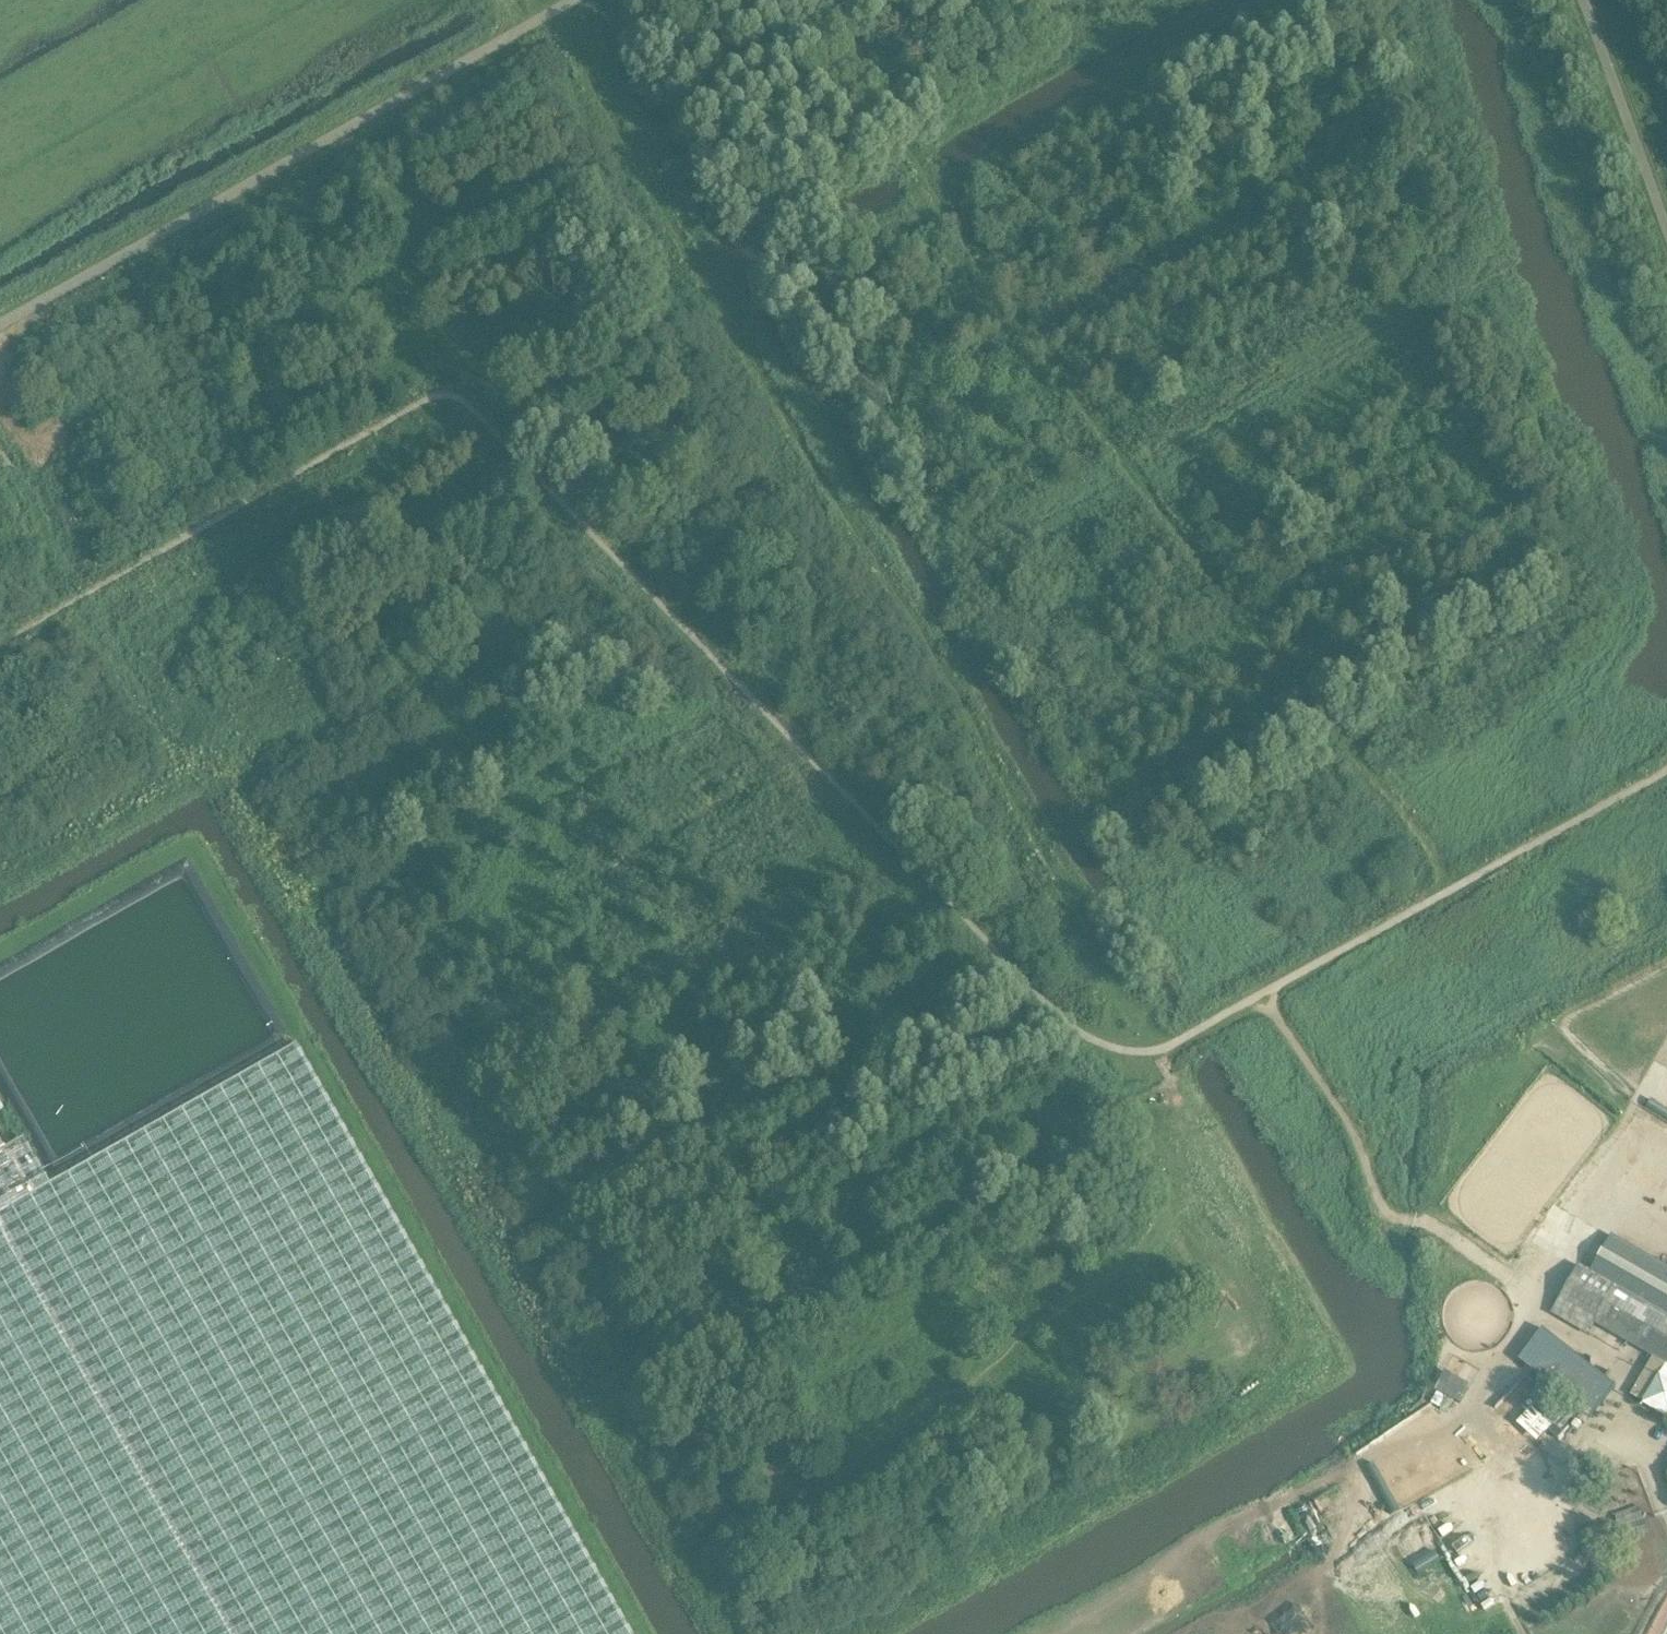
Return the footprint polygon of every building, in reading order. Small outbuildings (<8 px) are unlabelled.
[(4,1150),(0,1144),(0,1633),(630,1633),(296,1045),(49,1185),(23,1139),(4,1150)] [(1551,1315),(1570,1326),(1587,1336),(1594,1324),(1666,1366),(1666,1272),(1611,1240),(1603,1255),(1592,1274),(1580,1266),(1551,1315)] [(1511,1372),(1520,1378),(1523,1381),(1531,1371),(1591,1418),(1615,1387),(1558,1342),(1543,1331),(1511,1372)] [(1659,1378),(1644,1406),(1666,1419),(1666,1382),(1659,1378)]
